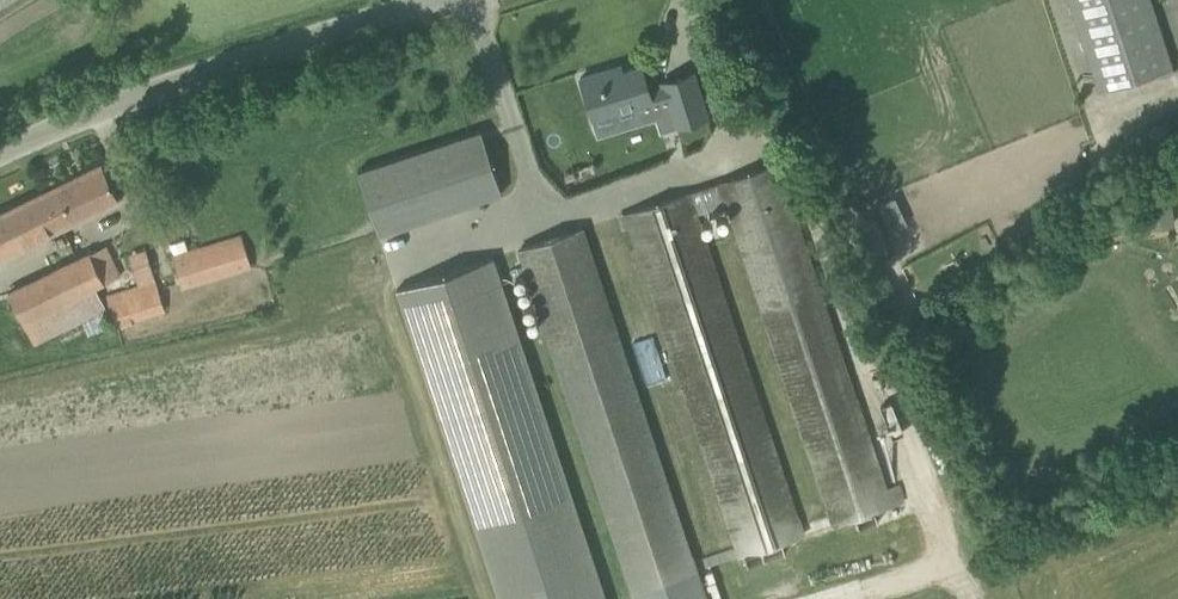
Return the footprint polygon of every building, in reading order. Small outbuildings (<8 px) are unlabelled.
[(1155,11),(1153,5),(1164,2),(1163,0),(1070,0),(1097,88),(1157,69),(1161,79),(1173,75),(1171,66),(1162,36),(1155,11)] [(677,127),(707,118),(693,73),(661,82),(662,86),(650,90),(641,66),(612,75),(610,68),(580,77),(592,115),(634,102),(637,109),(668,99),(677,127)] [(481,135),(358,176),(379,239),(502,198),(481,135)] [(889,507),(905,502),(899,483),(883,488),(774,162),(623,212),(616,214),(621,231),(628,228),(734,546),(692,561),(617,336),(581,228),(520,248),(520,250),(518,251),(520,257),(522,256),(525,263),(528,274),(543,320),(547,330),(555,357),(636,598),(707,598),(698,571),(738,556),(744,554),(781,542),(799,536),(692,214),(725,202),(833,526),(856,519),(875,512),(889,507)] [(118,196),(102,164),(0,214),(0,254),(118,196)] [(1147,230),(1173,227),(1170,197),(1144,201),(1147,230)] [(1105,216),(1106,232),(1140,229),(1139,213),(1105,216)] [(173,256),(182,287),(250,268),(241,236),(173,256)] [(94,285),(116,274),(101,244),(8,291),(34,342),(105,307),(94,285)] [(492,257),(396,289),(499,598),(605,598),(492,257)] [(150,261),(133,266),(139,286),(106,296),(115,326),(124,324),(121,314),(155,304),(158,313),(165,311),(150,261)]
